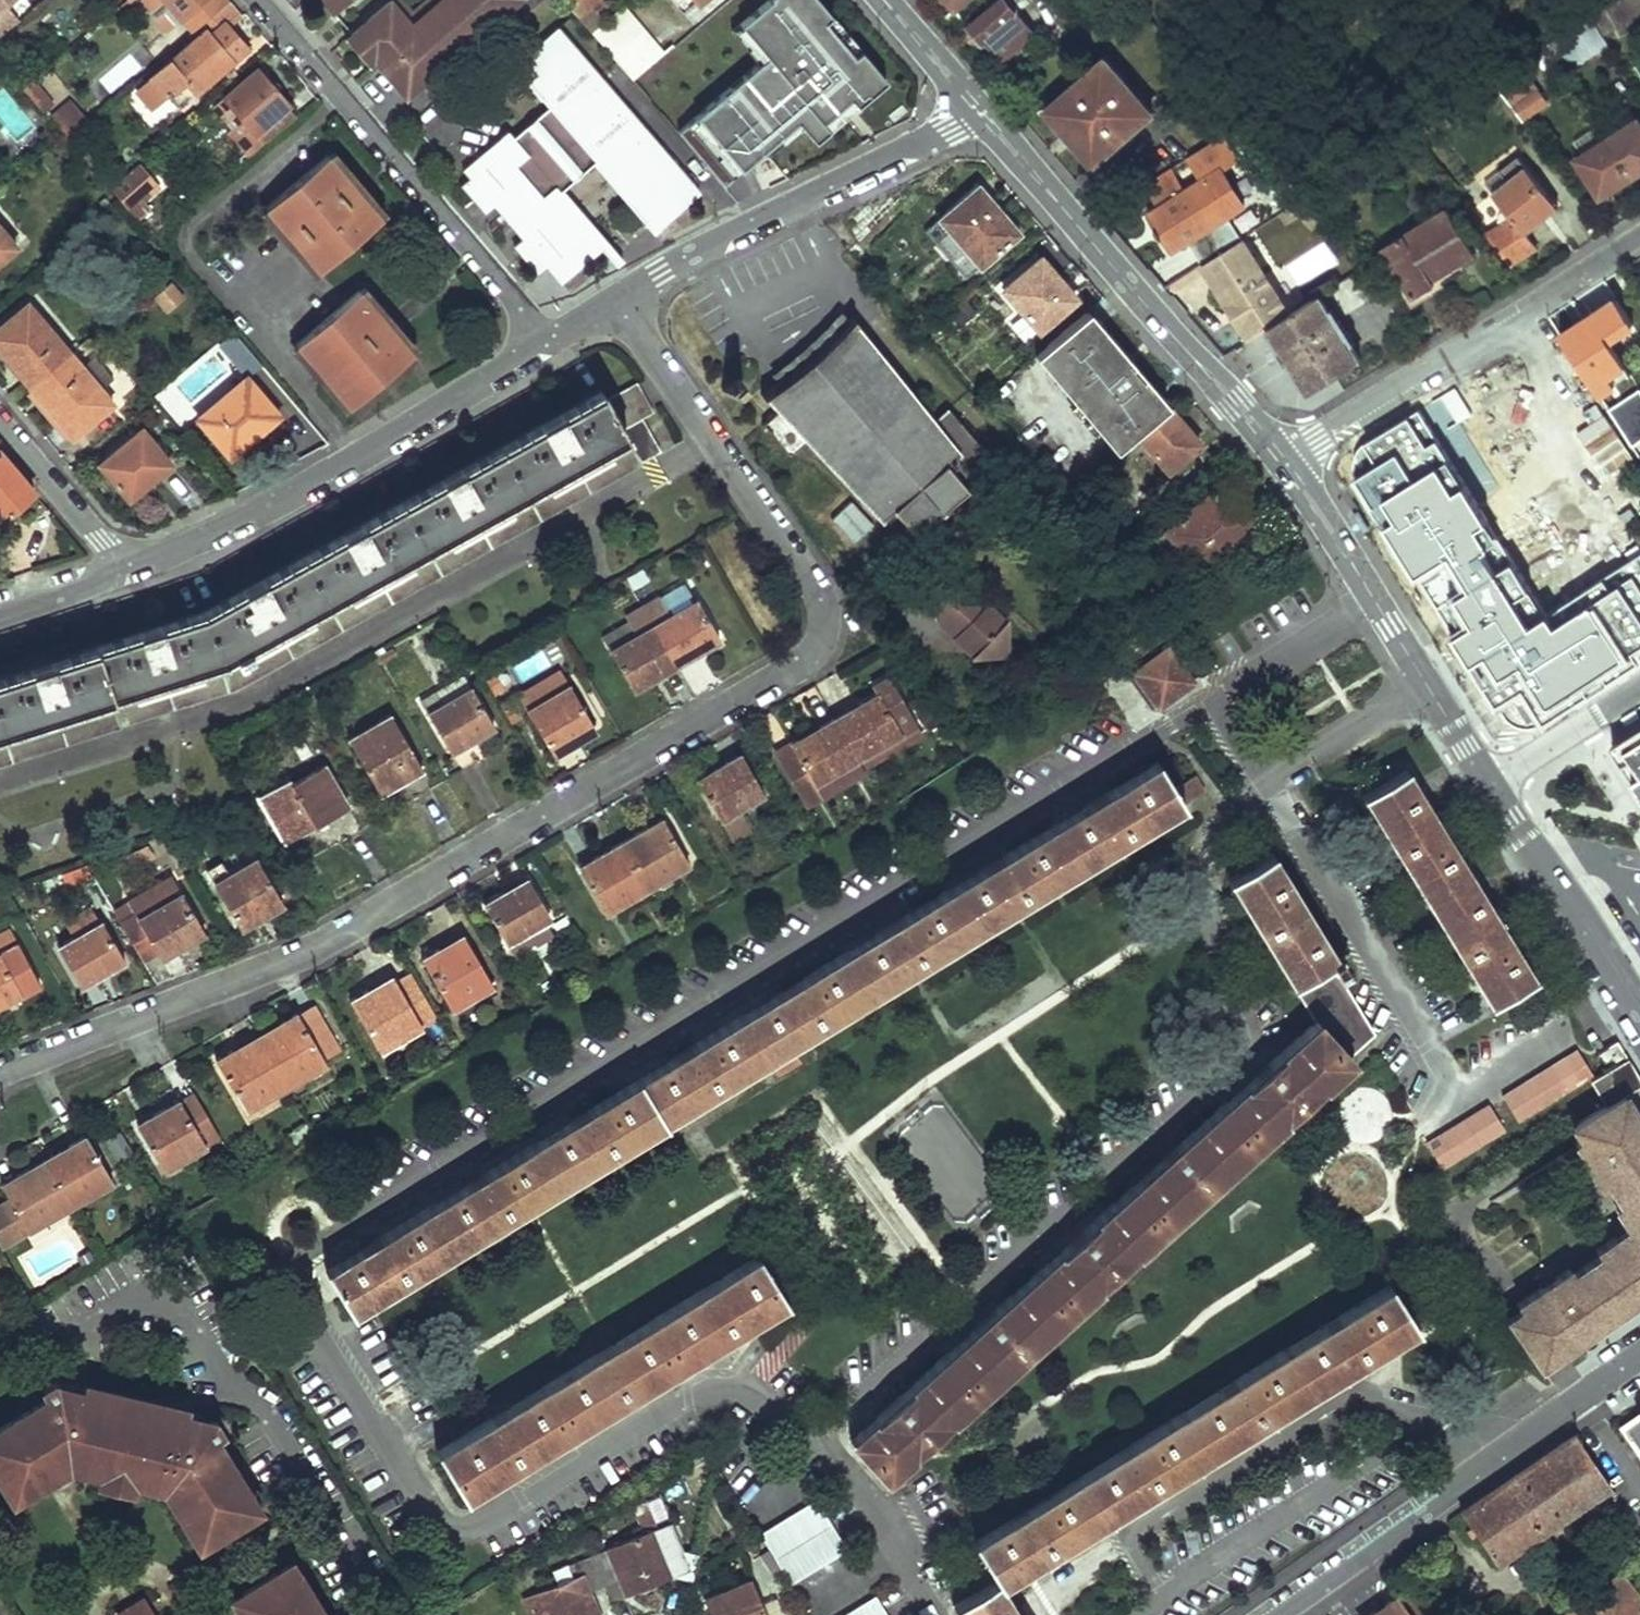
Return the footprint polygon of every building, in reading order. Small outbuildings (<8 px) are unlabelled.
[(1,37),(22,19),(11,6),(18,0),(0,0),(0,36),(1,37)] [(119,7),(124,14),(139,3),(137,0),(128,0),(119,7)] [(139,3),(144,8),(146,7),(154,0),(137,0),(139,3)] [(146,7),(168,33),(180,22),(162,0),(154,0),(146,7)] [(180,22),(191,35),(229,3),(226,0),(162,0),(180,22)] [(334,11),(347,0),(325,0),(334,11)] [(410,24),(389,0),(386,0),(350,30),(373,57),(405,94),(516,0),(438,0),(410,24)] [(410,24),(438,0),(421,0),(410,10),(402,0),(389,0),(410,24)] [(580,14),(596,0),(568,0),(580,14)] [(824,0),(764,0),(737,22),(767,57),(683,126),(728,180),(803,117),(820,137),(890,80),(824,0)] [(955,11),(969,0),(945,0),(955,11)] [(987,34),(991,30),(1009,51),(1037,27),(1015,1),(1014,0),(1004,0),(977,23),(987,34)] [(1621,26),(1625,32),(1639,23),(1639,0),(1621,0),(1609,7),(1595,16),(1606,34),(1621,26)] [(169,94),(179,106),(249,49),(232,27),(244,17),(231,1),(229,3),(191,35),(196,39),(139,87),(154,106),(169,94)] [(634,77),(675,42),(661,25),(652,32),(626,2),(593,29),(634,77)] [(1595,16),(1548,46),(1565,73),(1611,43),(1606,34),(1595,16)] [(702,190),(561,25),(516,64),(551,105),(516,136),(510,129),(465,167),(473,176),(464,184),(488,211),(497,204),(526,238),(517,245),(540,272),(549,264),(563,281),(607,243),(561,190),(597,159),(657,229),(702,190)] [(373,57),(350,30),(343,36),(366,63),(373,57)] [(1108,59),(1050,108),(1096,162),(1155,113),(1108,59)] [(1494,80),(1525,121),(1549,105),(1521,63),(1494,80)] [(227,96),(268,141),(301,113),(261,68),(227,96)] [(24,88),(45,112),(53,105),(32,81),(24,88)] [(49,117),(67,138),(91,118),(71,97),(49,117)] [(1631,177),(1639,171),(1639,127),(1636,120),(1607,140),(1631,177)] [(1584,155),(1607,140),(1598,126),(1575,142),(1584,155)] [(1144,188),(1158,209),(1148,215),(1173,254),(1246,208),(1223,173),(1239,163),(1224,138),(1144,188)] [(1575,161),(1600,199),(1631,177),(1607,140),(1584,155),(1575,161)] [(267,207),(320,269),(384,218),(331,154),(267,207)] [(1559,207),(1521,155),(1503,169),(1510,178),(1495,189),(1511,210),(1515,216),(1491,233),(1518,269),(1540,252),(1526,232),(1559,207)] [(113,187),(130,209),(159,185),(140,162),(122,176),(123,178),(113,187)] [(1223,173),(1246,208),(1263,197),(1239,163),(1223,173)] [(1503,169),(1488,180),(1495,189),(1510,178),(1503,169)] [(1312,183),(1294,195),(1299,203),(1305,199),(1318,192),(1312,183)] [(979,184),(941,217),(982,263),(1020,230),(979,184)] [(1384,245),(1413,296),(1436,284),(1433,278),(1475,254),(1450,208),(1384,245)] [(1511,210),(1488,228),(1491,233),(1515,216),(1511,210)] [(22,245),(0,221),(0,264),(22,245)] [(1204,263),(1251,338),(1269,327),(1292,312),(1245,237),(1204,263)] [(1043,255),(993,298),(1029,338),(1078,295),(1043,255)] [(1364,268),(1329,289),(1344,312),(1382,289),(1364,268)] [(152,297),(164,315),(184,302),(172,283),(152,297)] [(298,342),(351,404),(413,353),(387,321),(392,317),(383,306),(378,310),(361,290),(298,342)] [(1269,327),(1311,392),(1361,360),(1320,295),(1292,312),(1269,327)] [(1635,324),(1619,298),(1564,333),(1602,393),(1631,374),(1609,340),(1635,324)] [(0,332),(0,343),(36,386),(74,352),(33,304),(0,332)] [(1090,307),(1039,350),(1052,365),(1120,447),(1137,433),(1170,406),(1173,404),(1134,360),(1120,371),(1111,360),(1125,349),(1090,307)] [(860,320),(855,315),(805,363),(763,391),(765,394),(768,393),(780,405),(764,420),(793,450),(810,436),(885,516),(887,514),(891,518),(897,513),(916,533),(971,482),(966,477),(982,462),(979,460),(989,449),(948,406),(933,419),(855,324),(860,320)] [(1125,349),(1111,360),(1120,371),(1134,360),(1125,349)] [(74,352),(36,386),(78,435),(117,402),(103,385),(83,362),(74,352)] [(83,362),(103,385),(115,374),(96,352),(83,362)] [(250,374),(201,416),(234,454),(281,412),(250,374)] [(0,676),(0,762),(253,680),(643,458),(626,427),(645,416),(657,409),(641,382),(609,399),(603,387),(206,609),(0,676)] [(1609,409),(1633,445),(1639,440),(1639,388),(1609,409)] [(1170,406),(1137,433),(1169,471),(1201,444),(1170,406)] [(1548,614),(1420,409),(1361,445),(1355,458),(1355,469),(1512,720),(1525,725),(1539,725),(1639,662),(1639,557),(1548,614)] [(645,416),(626,427),(643,458),(663,447),(645,416)] [(147,428),(106,462),(135,497),(176,462),(147,428)] [(3,519),(36,490),(0,448),(0,516),(3,519)] [(1222,484),(1167,530),(1200,568),(1257,521),(1236,496),(1234,498),(1222,484)] [(852,545),(873,528),(851,501),(830,518),(852,545)] [(1630,530),(1639,546),(1639,524),(1630,530)] [(942,585),(909,587),(927,605),(943,604),(945,619),(960,619),(961,638),(975,651),(1011,649),(1008,616),(990,600),(960,602),(957,569),(942,585)] [(699,597),(656,622),(679,663),(723,637),(699,597)] [(638,687),(679,663),(656,622),(615,647),(638,687)] [(1168,644),(1135,669),(1161,703),(1185,685),(1187,669),(1168,644)] [(1187,669),(1185,685),(1194,678),(1187,669)] [(875,685),(879,692),(837,715),(861,757),(920,722),(892,675),(875,685)] [(572,681),(529,705),(559,753),(575,744),(572,738),(598,723),(572,681)] [(438,687),(423,695),(451,743),(474,731),(476,735),(497,724),(473,684),(445,699),(438,687)] [(394,711),(350,735),(378,784),(404,770),(408,776),(425,766),(394,711)] [(780,747),(810,801),(867,769),(866,766),(861,757),(837,715),(780,747)] [(926,732),(920,722),(861,757),(866,766),(926,732)] [(1612,745),(1639,790),(1639,727),(1612,745)] [(701,776),(724,816),(743,806),(739,799),(763,785),(744,752),(701,776)] [(1158,761),(327,1268),(354,1311),(770,1057),(780,1074),(803,1061),(793,1043),(1184,803),(1182,803),(1204,791),(1194,775),(1174,787),(1158,761)] [(292,775),(261,793),(282,830),(313,813),(317,821),(351,803),(329,762),(296,780),(292,775)] [(1407,770),(1364,797),(1493,1004),(1537,977),(1407,770)] [(623,841),(648,886),(692,862),(666,816),(623,841)] [(581,864),(607,910),(648,886),(623,841),(581,864)] [(1315,1020),(853,1437),(889,1476),(1351,1060),(1346,1055),(1353,1049),(1355,1050),(1360,1046),(1359,1044),(1374,1032),(1338,972),(1348,967),(1340,953),(1336,956),(1273,853),(1229,879),(1315,1020)] [(259,855),(217,879),(243,925),(259,915),(257,912),(282,897),(259,855)] [(175,875),(118,907),(146,958),(184,935),(188,942),(207,930),(175,875)] [(527,876),(484,902),(517,958),(554,936),(546,923),(553,919),(527,876)] [(572,927),(565,916),(554,923),(561,934),(572,927)] [(105,919),(62,942),(83,976),(106,964),(109,969),(128,958),(105,919)] [(0,953),(0,998),(4,996),(6,1001),(25,992),(44,981),(16,926),(0,935),(0,950),(1,952),(0,953)] [(421,957),(452,1011),(480,995),(484,1001),(498,993),(463,933),(421,957)] [(349,998),(381,1053),(437,1020),(409,972),(395,981),(391,974),(349,998)] [(285,1025),(261,1039),(288,1086),(305,1077),(302,1072),(342,1048),(317,1002),(283,1021),(285,1025)] [(235,1048),(220,1056),(247,1103),(269,1091),(271,1095),(288,1086),(261,1039),(238,1052),(235,1048)] [(1593,1044),(1609,1068),(1592,1079),(1607,1104),(1639,1083),(1639,1077),(1617,1040),(1607,1046),(1602,1039),(1593,1044)] [(1580,1050),(1505,1095),(1519,1119),(1573,1086),(1559,1064),(1581,1051),(1580,1050)] [(1581,1051),(1559,1064),(1573,1086),(1596,1073),(1581,1051)] [(1376,1089),(1360,1100),(1370,1116),(1386,1105),(1376,1089)] [(192,1092),(138,1123),(167,1172),(221,1141),(192,1092)] [(1617,1098),(1607,1104),(1569,1127),(1578,1140),(1572,1144),(1599,1187),(1604,1183),(1618,1206),(1613,1209),(1622,1224),(1627,1220),(1632,1228),(1600,1249),(1604,1254),(1577,1272),(1574,1267),(1521,1302),(1524,1307),(1511,1317),(1543,1364),(1639,1298),(1639,1134),(1617,1098)] [(1491,1105),(1429,1143),(1444,1166),(1506,1128),(1491,1105)] [(85,1134),(42,1159),(71,1208),(113,1184),(85,1134)] [(0,1183),(0,1185),(8,1198),(28,1233),(71,1208),(42,1159),(0,1183)] [(28,1233),(8,1198),(0,1202),(0,1249),(28,1233)] [(759,1254),(436,1451),(467,1497),(788,1299),(781,1286),(799,1276),(785,1254),(768,1264),(759,1254)] [(977,1539),(988,1556),(971,1566),(984,1586),(956,1603),(964,1614),(1025,1614),(1005,1582),(1419,1324),(1393,1281),(977,1539)] [(82,1395),(74,1400),(62,1397),(64,1388),(59,1382),(50,1381),(45,1384),(42,1392),(46,1398),(0,1426),(0,1477),(12,1497),(67,1463),(78,1457),(84,1467),(100,1471),(133,1479),(163,1486),(200,1542),(256,1507),(214,1438),(220,1434),(220,1425),(217,1420),(208,1418),(203,1422),(201,1429),(188,1428),(183,1419),(82,1395)] [(186,1409),(84,1385),(82,1395),(183,1419),(186,1409)] [(1627,1430),(1639,1449),(1639,1421),(1627,1430)] [(1466,1519),(1503,1568),(1614,1489),(1578,1438),(1466,1519)] [(84,1467),(78,1457),(67,1463),(84,1467)] [(131,1488),(133,1479),(100,1471),(98,1481),(131,1488)] [(762,1533),(791,1580),(847,1546),(817,1497),(762,1533)] [(594,1552),(605,1579),(621,1573),(629,1590),(685,1565),(667,1521),(594,1552)] [(535,1614),(601,1614),(589,1586),(605,1579),(594,1552),(579,1559),(583,1572),(527,1597),(535,1614)] [(245,1589),(240,1608),(245,1614),(322,1614),(290,1561),(245,1589)] [(714,1614),(766,1614),(748,1577),(706,1595),(714,1614)] [(1632,1581),(1586,1614),(1639,1614),(1639,1593),(1632,1581)] [(240,1608),(245,1589),(233,1596),(240,1608)] [(876,1591),(837,1614),(891,1614),(876,1591)] [(1404,1597),(1377,1614),(1416,1614),(1404,1597)] [(117,1614),(151,1614),(141,1600),(117,1614)]
